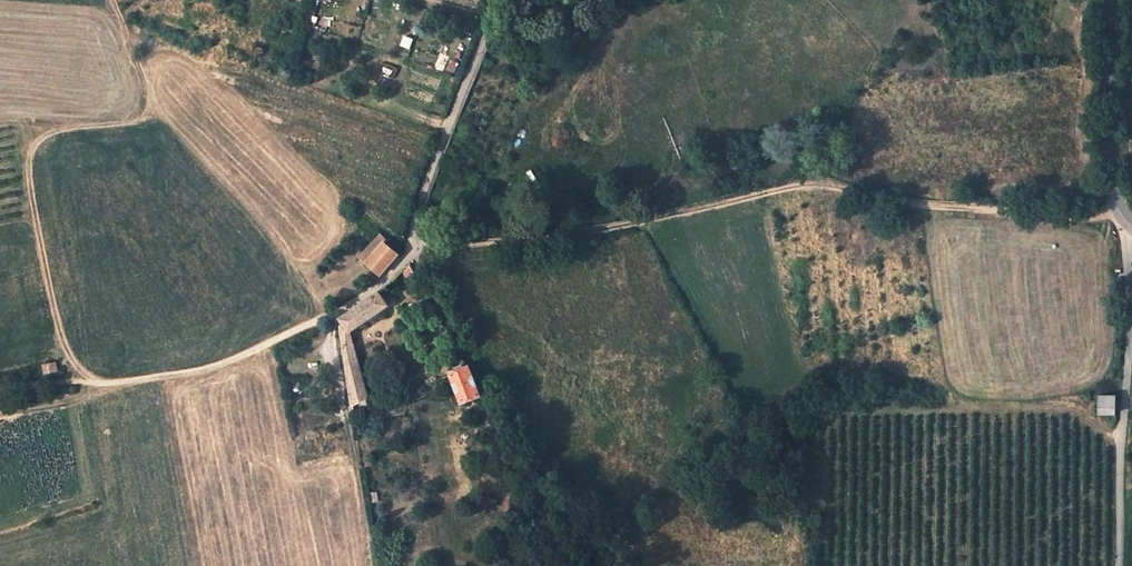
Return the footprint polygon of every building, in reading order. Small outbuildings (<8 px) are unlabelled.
[(379,276),(399,254),(387,242),(388,241),(380,234),(361,257),(379,276)] [(421,302),(429,297),(411,264),(403,267),(421,302)] [(339,327),(350,400),(350,404),(367,400),(348,333),(388,306),(380,293),(355,309),(341,318),(343,325),(339,327)] [(45,374),(56,372),(54,363),(43,365),(45,374)] [(463,403),(479,397),(470,369),(469,369),(453,375),(463,403)] [(1100,414),(1116,415),(1116,395),(1101,395),(1100,414)]
